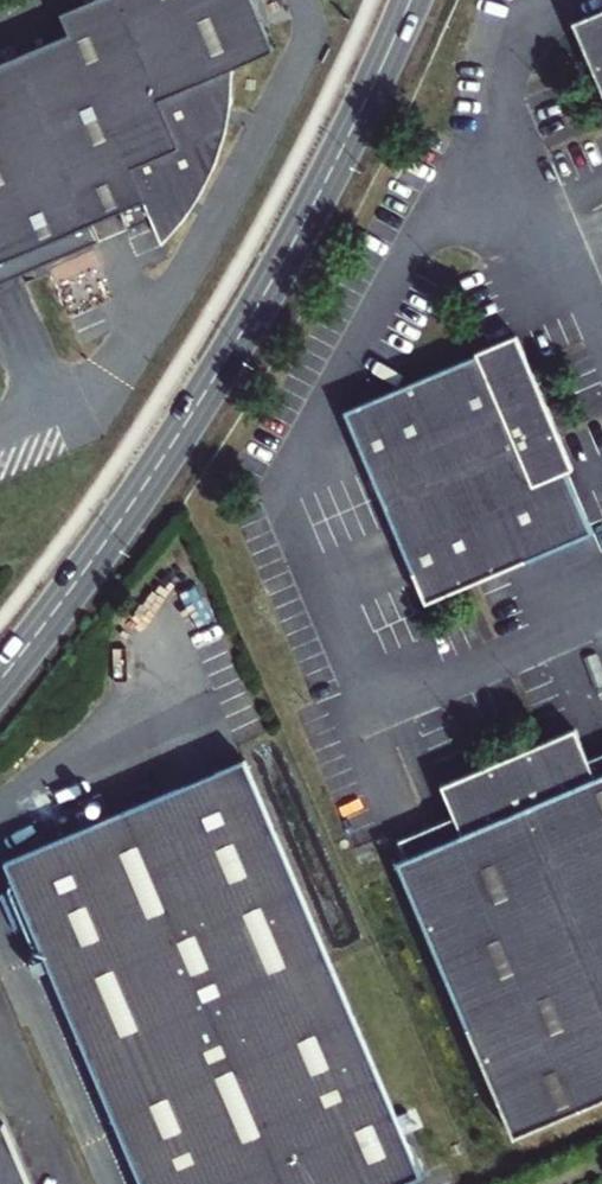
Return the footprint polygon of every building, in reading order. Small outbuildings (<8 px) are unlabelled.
[(163,236),(164,235),(169,231),(185,213),(198,195),(205,184),(212,171),(221,151),(224,141),(227,131),(228,126),(232,109),(232,107),(233,100),(234,86),(234,81),(235,77),(235,68),(234,66),(234,64),(273,41),(256,0),(81,0),(60,9),(69,31),(0,60),(0,279),(101,234),(94,217),(121,206),(129,225),(153,215),(163,236)] [(575,24),(601,88),(601,13),(575,24)] [(591,532),(514,339),(347,412),(428,600),(591,532)] [(586,761),(573,728),(439,784),(454,819),(399,843),(402,863),(514,1136),(601,1101),(601,755),(586,761)] [(246,760),(6,863),(143,1183),(403,1183),(423,1175),(246,760)] [(0,1126),(0,1183),(25,1183),(0,1126)]
